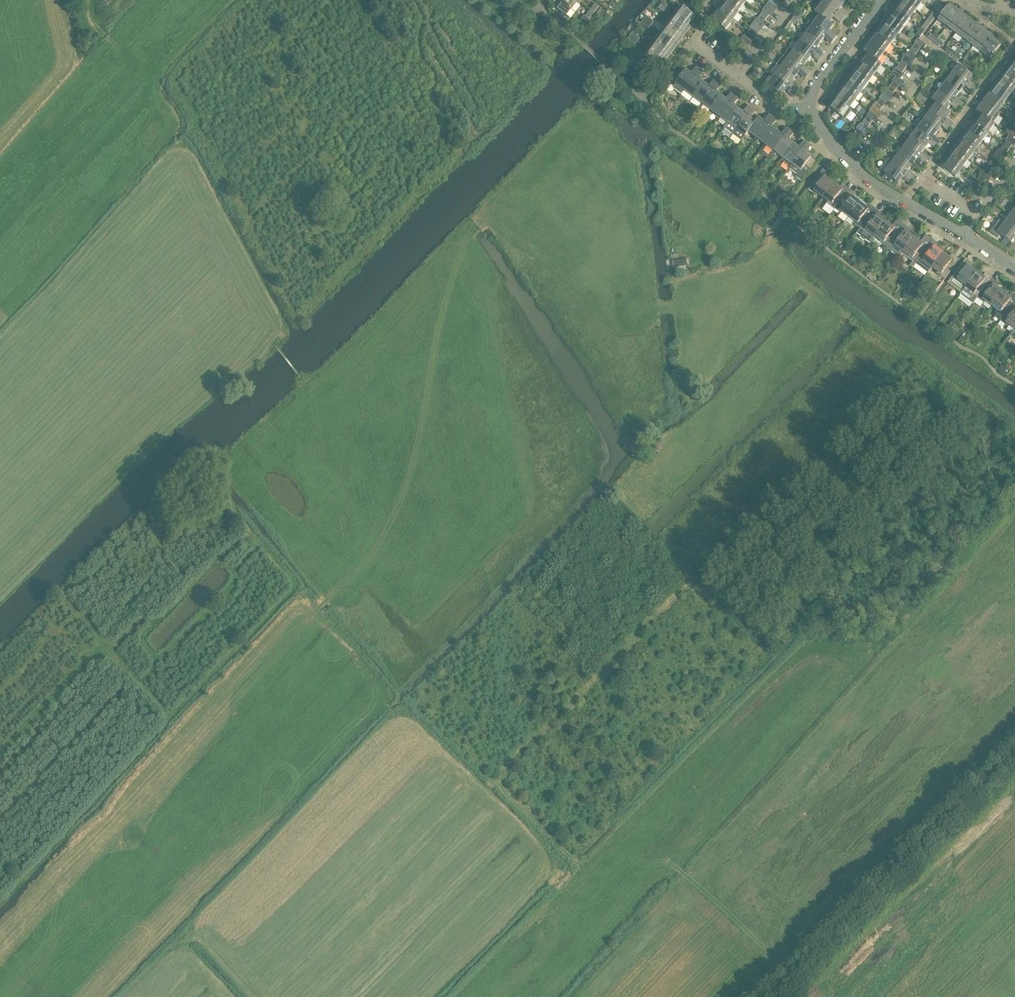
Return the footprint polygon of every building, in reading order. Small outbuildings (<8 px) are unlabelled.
[(576,0),(558,0),(561,3),(557,9),(566,16),(576,3),(578,5),(580,3),(576,0)] [(747,6),(739,0),(724,0),(723,1),(738,13),(743,6),(746,8),(747,6)] [(843,6),(835,0),(826,0),(824,3),(822,1),(821,3),(843,20),(846,16),(839,11),(843,6)] [(916,10),(902,0),(900,0),(895,8),(912,21),(914,19),(911,17),(916,10)] [(925,4),(920,0),(902,0),(916,10),(921,4),(924,5),(925,4)] [(733,19),(738,13),(723,1),(717,10),(734,23),(736,21),(733,19)] [(661,5),(669,11),(671,7),(663,2),(661,5)] [(821,6),(816,14),(815,14),(820,17),(829,24),(830,23),(833,18),(840,24),(843,20),(821,3),(819,5),(821,6)] [(590,11),(594,13),(599,7),(595,4),(590,11)] [(935,11),(939,13),(944,7),(940,4),(935,11)] [(666,14),(669,11),(661,5),(659,8),(666,14)] [(946,29),(959,11),(950,5),(938,20),(946,26),(944,28),(946,29)] [(673,14),(691,27),(693,24),(691,22),(695,17),(682,7),(676,14),(674,12),(673,14)] [(911,22),(912,21),(895,8),(888,16),(904,27),(909,21),(911,22)] [(733,25),(734,23),(717,10),(714,13),(716,15),(712,21),(725,30),(731,23),(733,25)] [(589,20),(594,13),(590,11),(585,17),(589,20)] [(761,16),(766,20),(769,15),(764,11),(761,16)] [(932,22),(934,20),(939,13),(935,11),(930,17),(928,20),(932,22)] [(956,33),(967,17),(959,11),(946,29),(948,31),(949,28),(956,33)] [(797,13),(791,21),(796,24),(802,16),(797,13)] [(684,36),(691,27),(673,14),(671,16),(674,18),(669,25),(684,36)] [(644,20),(651,25),(654,22),(646,16),(644,20)] [(763,24),(766,20),(761,16),(757,20),(763,24)] [(899,34),(904,27),(888,16),(882,25),(900,38),(901,36),(899,34)] [(834,27),(830,23),(829,24),(820,17),(815,24),(813,22),(812,24),(834,41),(837,37),(830,32),(834,27)] [(963,42),(976,24),(967,17),(956,33),(963,38),(961,41),(963,42)] [(649,28),(651,25),(644,20),(642,23),(649,28)] [(926,31),(930,24),(932,22),(928,20),(927,22),(922,28),(926,31)] [(791,22),(785,30),(788,32),(794,24),(791,22)] [(831,45),(834,41),(812,24),(810,26),(812,27),(807,34),(821,44),(825,40),(831,45)] [(973,46),(985,31),(976,24),(963,42),(965,44),(967,41),(973,46)] [(678,45),(684,36),(669,25),(663,32),(661,30),(659,31),(678,45)] [(898,40),(900,38),(882,25),(876,33),(891,44),(896,38),(898,40)] [(748,33),(753,37),(757,32),(751,28),(748,33)] [(921,37),(926,31),(922,28),(917,34),(921,37)] [(671,54),(678,45),(659,31),(658,34),(660,35),(655,42),(671,54)] [(980,55),(994,37),(985,31),(973,46),(980,51),(979,54),(980,55)] [(630,36),(638,42),(640,39),(633,33),(630,36)] [(750,41),(753,37),(748,33),(745,37),(750,41)] [(886,51),(891,44),(876,33),(869,42),(887,55),(888,53),(886,51)] [(817,49),(821,44),(807,34),(802,41),(800,40),(799,41),(821,58),(824,54),(817,49)] [(936,43),(938,39),(931,34),(929,38),(936,43)] [(635,45),(638,42),(630,36),(628,39),(635,45)] [(984,54),(991,60),(1003,44),(994,37),(980,55),(982,57),(984,54)] [(924,49),(927,45),(919,38),(915,43),(916,43),(913,48),(918,52),(921,48),(924,49)] [(938,39),(936,43),(942,48),(945,44),(938,39)] [(818,62),(821,58),(799,41),(798,43),(799,44),(794,51),(808,61),(811,56),(818,62)] [(665,62),(671,54),(655,42),(650,49),(648,47),(647,49),(665,62)] [(869,42),(862,51),(866,55),(866,54),(878,62),(883,55),(886,57),(887,55),(869,42)] [(953,56),(955,52),(951,49),(949,47),(946,51),(953,56)] [(808,75),(811,71),(804,66),(808,61),(794,51),(790,48),(783,57),(786,59),(808,75)] [(914,62),(917,58),(918,58),(915,56),(918,52),(913,48),(906,56),(914,62)] [(662,66),(665,62),(647,49),(645,50),(648,52),(642,59),(656,69),(659,64),(662,66)] [(955,52),(953,56),(960,61),(962,57),(955,52)] [(883,65),(878,62),(866,54),(866,55),(859,63),(878,77),(879,75),(877,73),(883,65)] [(786,58),(783,57),(777,65),(795,78),(799,74),(805,79),(808,75),(786,59),(786,58)] [(970,69),(973,65),(966,60),(963,64),(970,69)] [(900,65),(905,69),(909,65),(903,61),(900,65)] [(876,79),(878,77),(859,63),(853,72),(869,84),(874,77),(876,79)] [(795,92),(798,88),(791,83),(795,78),(777,65),(770,74),(773,75),(795,92)] [(902,73),(905,69),(900,65),(897,69),(902,73)] [(973,65),(970,69),(977,74),(979,70),(973,65)] [(969,81),(973,76),(959,66),(954,73),(952,71),(951,73),(973,90),(976,87),(969,81)] [(682,95),(684,93),(700,70),(697,67),(691,74),(686,70),(679,79),(676,84),(674,87),(675,89),(682,95)] [(1007,67),(1001,76),(1014,86),(1014,73),(1007,67)] [(687,92),(693,98),(704,84),(699,80),(704,73),(700,70),(684,93),(685,94),(687,92)] [(864,91),(869,84),(853,72),(847,80),(865,94),(866,92),(864,91)] [(970,94),(973,90),(951,73),(950,75),(951,76),(946,83),(960,94),(963,89),(970,94)] [(792,96),(795,92),(773,75),(772,77),(773,79),(768,86),(782,96),(785,91),(792,96)] [(679,79),(675,76),(671,80),(676,84),(679,79)] [(1014,89),(1014,86),(1001,76),(995,84),(1012,98),(1014,96),(1012,94),(1014,89)] [(863,96),(865,94),(847,80),(840,89),(856,101),(861,94),(863,96)] [(701,106),(717,83),(714,81),(709,88),(704,84),(693,98),(700,103),(699,104),(701,106)] [(895,90),(898,86),(899,86),(893,82),(890,86),(895,90)] [(710,110),(721,96),(716,93),(721,86),(717,83),(701,106),(703,107),(704,105),(710,110)] [(956,99),(960,94),(946,83),(941,90),(939,89),(938,91),(960,108),(963,104),(956,99)] [(1011,99),(1012,98),(995,84),(988,93),(1004,105),(1009,98),(1011,99)] [(892,95),(895,90),(890,86),(887,90),(892,95)] [(840,89),(834,97),(834,98),(852,111),(853,110),(851,108),(856,101),(840,89)] [(957,111),(960,108),(938,91),(937,92),(939,93),(933,101),(937,104),(947,111),(950,106),(957,111)] [(718,119),(734,96),(731,93),(726,100),(721,96),(710,110),(718,116),(716,117),(718,119)] [(999,111),(1004,105),(988,93),(982,102),(1000,115),(1001,113),(999,111)] [(728,123),(738,110),(733,106),(739,99),(734,96),(718,119),(720,120),(721,118),(728,123)] [(834,98),(827,107),(845,120),(852,111),(834,98)] [(877,103),(883,107),(886,103),(880,99),(877,103)] [(876,102),(869,110),(877,116),(879,118),(882,113),(880,111),(883,107),(877,103),(876,102)] [(982,102),(975,111),(979,114),(991,122),(996,115),(998,117),(1000,115),(982,102)] [(952,114),(947,111),(937,104),(931,111),(930,110),(928,111),(951,128),(954,125),(948,119),(952,114)] [(735,132),(752,109),(748,106),(743,113),(738,110),(728,123),(725,128),(733,135),(735,132)] [(746,137),(749,132),(756,123),(751,119),(756,112),(752,109),(735,132),(733,135),(742,141),(745,137),(746,137)] [(948,132),(951,128),(928,111),(927,113),(929,115),(924,121),(938,132),(942,127),(948,132)] [(995,125),(991,122),(979,114),(973,122),(991,136),(992,134),(989,132),(995,125)] [(755,140),(756,141),(773,118),(769,115),(764,122),(759,118),(756,123),(749,132),(756,138),(755,140)] [(864,121),(870,125),(873,120),(868,116),(864,121)] [(766,146),(777,132),(772,128),(777,121),(773,118),(756,141),(758,142),(759,140),(766,146)] [(867,129),(870,125),(864,121),(861,125),(862,125),(867,129)] [(934,137),(938,132),(924,121),(919,128),(917,127),(916,129),(938,146),(941,142),(934,137)] [(989,138),(991,136),(973,122),(966,131),(982,143),(987,136),(989,138)] [(858,130),(863,134),(867,129),(862,125),(861,125),(858,130)] [(772,153),(774,154),(790,131),(786,128),(781,135),(777,132),(766,146),(773,151),(772,153)] [(935,149),(938,146),(916,129),(914,130),(916,132),(911,139),(925,149),(929,144),(935,149)] [(777,153),(783,158),(784,159),(794,145),(789,141),(794,134),(790,131),(774,154),(775,155),(777,153)] [(976,150),(982,143),(966,131),(960,140),(977,153),(979,151),(976,150)] [(858,142),(861,137),(856,134),(853,138),(858,142)] [(921,154),(925,149),(911,139),(906,145),(904,144),(903,146),(925,163),(928,159),(921,154)] [(976,155),(977,153),(960,140),(953,148),(969,160),(974,153),(976,155)] [(791,167),(808,144),(804,141),(799,148),(794,145),(784,159),(783,158),(782,160),(784,161),(784,163),(790,168),(791,167)] [(1003,145),(1009,150),(1012,145),(1006,141),(1003,145)] [(790,168),(789,170),(797,176),(795,178),(801,183),(811,170),(817,162),(811,158),(806,154),(810,148),(811,147),(808,144),(791,167),(790,168)] [(1006,154),(1009,150),(1003,145),(1000,150),(1006,154)] [(922,167),(925,163),(903,146),(901,148),(903,149),(898,156),(912,167),(915,162),(922,167)] [(964,167),(969,160),(953,148),(946,157),(964,171),(966,168),(964,167)] [(908,172),(912,167),(898,156),(893,163),(891,162),(890,163),(912,180),(915,177),(908,172)] [(944,161),(940,166),(955,178),(961,171),(963,172),(964,171),(946,157),(944,161)] [(990,163),(996,167),(999,163),(994,159),(990,163)] [(887,162),(880,170),(885,173),(885,174),(881,179),(896,188),(903,179),(909,184),(912,180),(890,163),(887,162)] [(993,171),(996,167),(990,163),(987,167),(993,171)] [(818,178),(808,190),(816,196),(818,194),(823,198),(834,184),(827,179),(830,175),(824,170),(818,178)] [(983,184),(986,181),(986,180),(981,176),(978,180),(983,184)] [(983,184),(978,180),(975,184),(974,184),(970,189),(979,195),(983,190),(980,188),(983,184)] [(827,204),(823,210),(831,216),(835,210),(844,198),(847,194),(843,191),(834,184),(823,198),(829,202),(828,203),(827,204)] [(844,198),(835,210),(839,213),(838,215),(838,217),(845,222),(846,221),(846,222),(849,218),(860,204),(862,201),(855,196),(853,199),(851,197),(847,194),(844,198)] [(849,218),(854,222),(853,223),(861,229),(870,217),(873,213),(869,210),(866,208),(868,206),(862,201),(860,204),(849,218)] [(861,229),(857,234),(861,237),(860,238),(864,241),(865,240),(870,244),(874,239),(875,237),(886,223),(877,217),(880,213),(876,209),(873,213),(870,217),(861,229)] [(1011,216),(1006,222),(1004,221),(1003,223),(1014,232),(1014,219),(1011,216)] [(1012,244),(1014,239),(1014,232),(1003,223),(1000,221),(991,233),(998,238),(1000,235),(1005,239),(1009,242),(1012,244)] [(889,245),(898,232),(886,223),(875,237),(874,239),(879,243),(887,248),(889,245)] [(887,249),(887,248),(900,258),(904,253),(907,249),(914,239),(905,232),(903,236),(898,232),(889,245),(887,248),(887,249)] [(907,249),(904,253),(909,256),(908,258),(907,259),(913,263),(910,267),(913,269),(916,265),(918,261),(927,248),(918,242),(914,239),(907,249)] [(932,268),(933,268),(943,254),(934,247),(931,251),(927,248),(918,261),(916,265),(928,274),(932,268)] [(943,254),(933,268),(938,272),(936,274),(944,280),(954,268),(949,265),(952,261),(943,254)] [(952,277),(948,283),(961,293),(966,287),(977,273),(968,266),(965,270),(960,266),(952,277)] [(977,299),(987,286),(982,283),(985,279),(977,273),(966,287),(960,295),(973,304),(977,298),(977,299)] [(992,306),(1002,292),(993,285),(990,289),(987,286),(977,299),(985,304),(987,302),(992,306)] [(912,294),(908,291),(903,297),(907,301),(912,294)] [(1003,318),(1013,306),(1008,302),(1011,298),(1002,292),(992,306),(997,310),(995,312),(1003,318),(1003,317),(1003,318)] [(1014,329),(1014,307),(1013,306),(1003,318),(1003,317),(1003,318),(1000,321),(1008,328),(1010,326),(1014,330),(1014,329)] [(958,322),(954,319),(949,326),(953,329),(958,322)] [(968,335),(965,332),(959,340),(963,342),(968,335)] [(653,454),(660,446),(656,442),(648,450),(653,454)]
